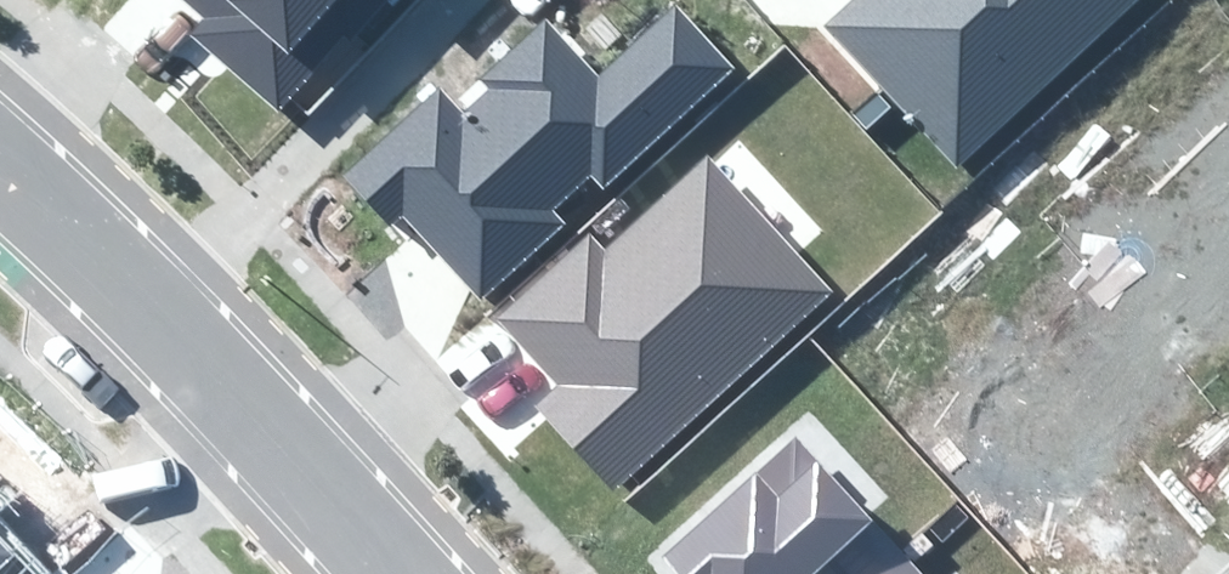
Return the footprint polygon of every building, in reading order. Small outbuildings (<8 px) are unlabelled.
[(279,110),(345,36),(350,40),(385,0),(188,0),(208,18),(193,35),(279,110)] [(402,213),(484,301),(567,225),(554,210),(591,176),(604,190),(738,68),(676,0),(598,72),(546,16),(481,76),(492,87),(464,113),(440,87),(343,176),(389,226),(402,213)] [(825,22),(957,164),(1135,0),(850,0),(825,22)] [(535,406),(615,491),(829,292),(704,159),(607,249),(590,232),(497,319),(558,384),(535,406)] [(661,558),(676,573),(875,573),(900,551),(794,437),(661,558)] [(0,542),(0,573),(30,573),(0,542)] [(900,551),(875,573),(922,573),(900,551)]
